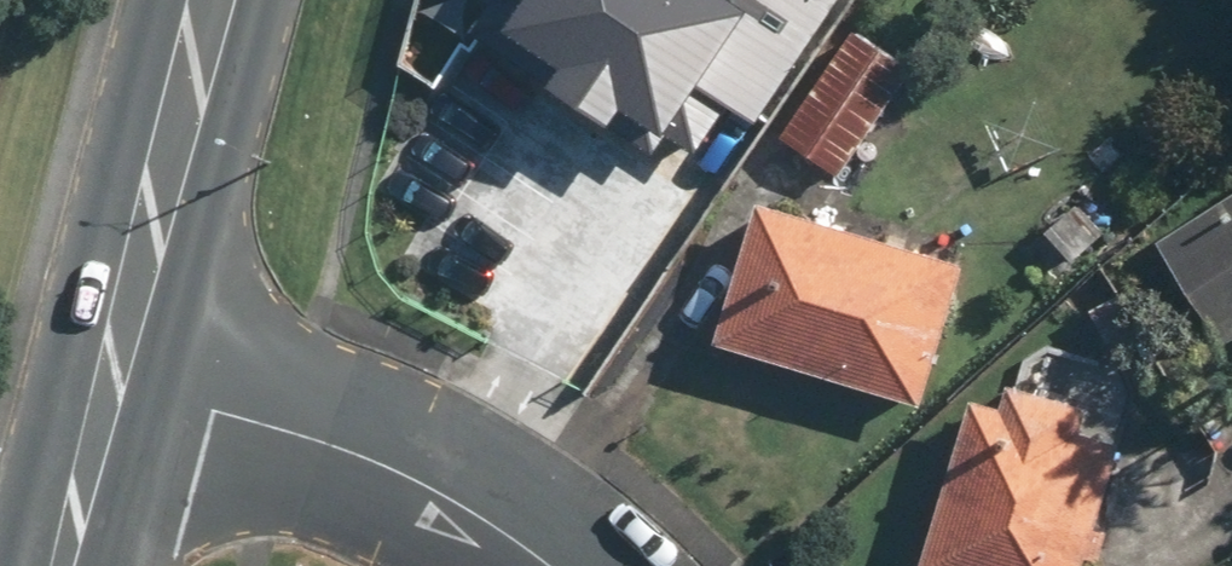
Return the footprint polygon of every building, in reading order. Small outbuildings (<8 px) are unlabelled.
[(468,23),(694,165),(733,103),(756,117),(830,0),(482,0),(468,23)] [(853,28),(779,136),(839,177),(913,69),(853,28)] [(1159,239),(1221,340),(1231,334),(1231,195),(1159,239)] [(964,261),(761,199),(717,342),(920,405),(964,261)] [(922,565),(1082,565),(1120,439),(1083,428),(1090,404),(1009,380),(1002,404),(974,395),(922,565)]
